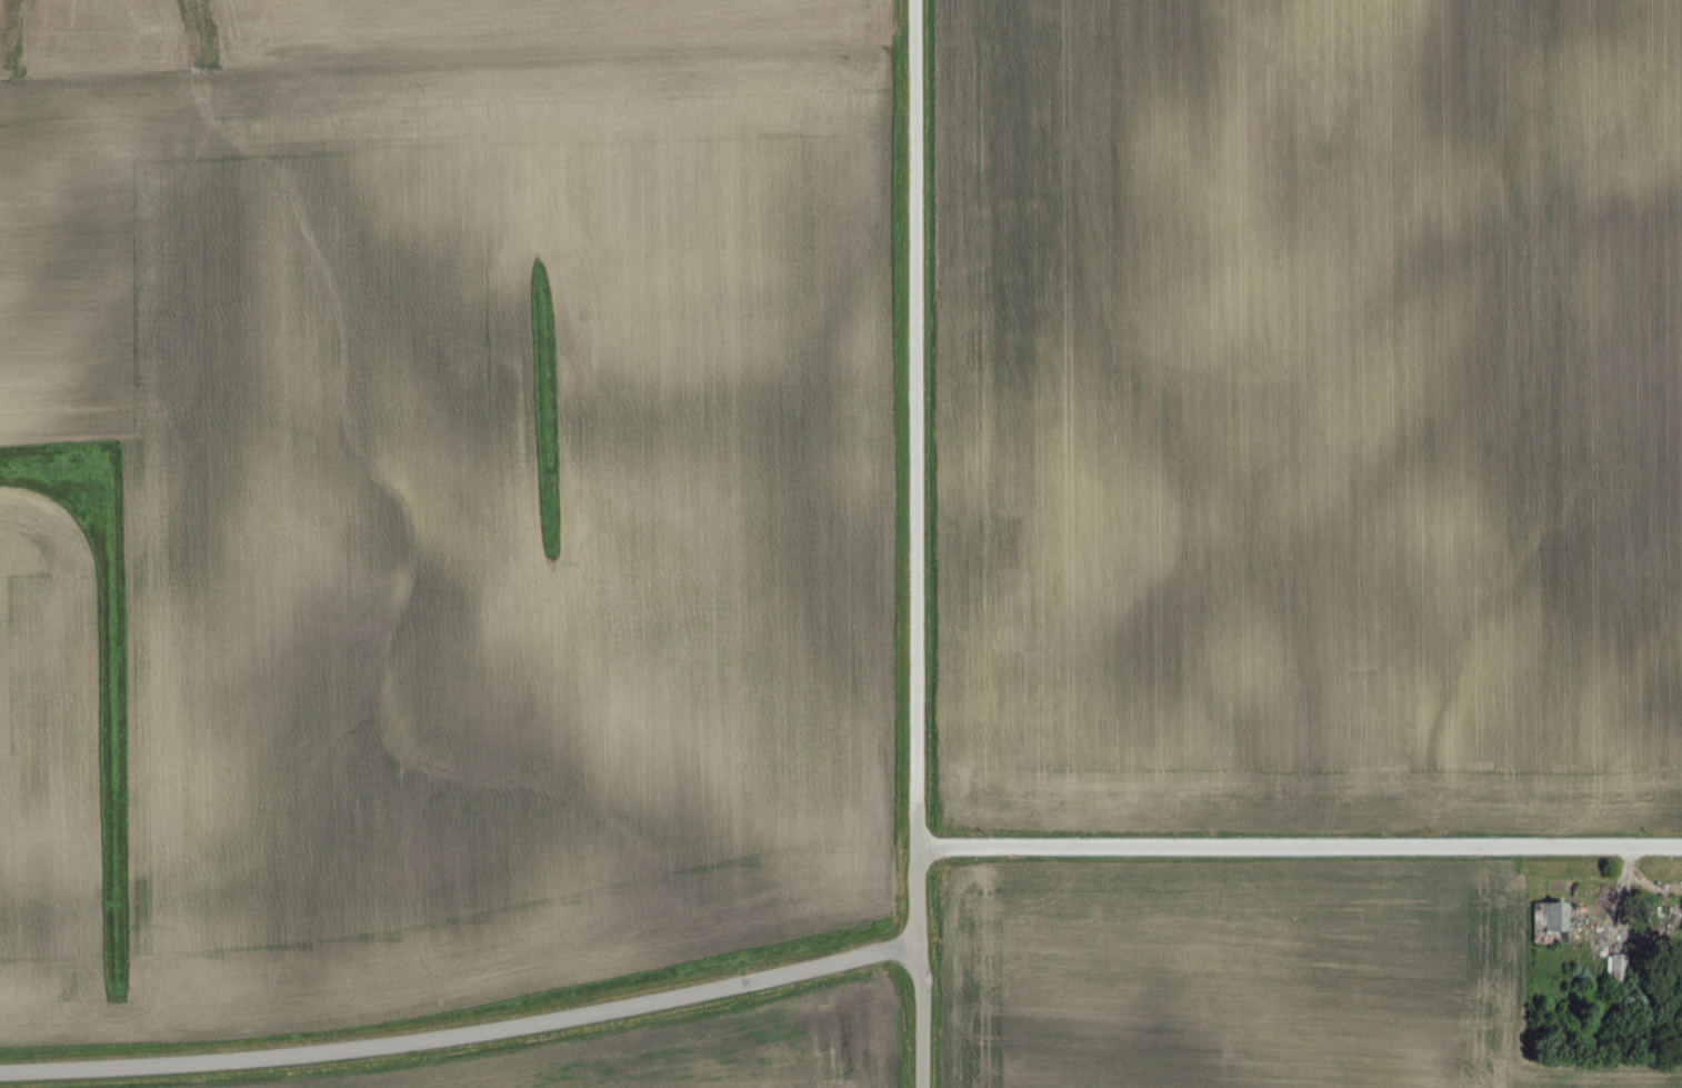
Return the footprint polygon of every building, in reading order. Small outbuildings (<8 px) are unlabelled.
[(1564,904),(1540,905),(1542,934),(1565,933),(1564,904)]
